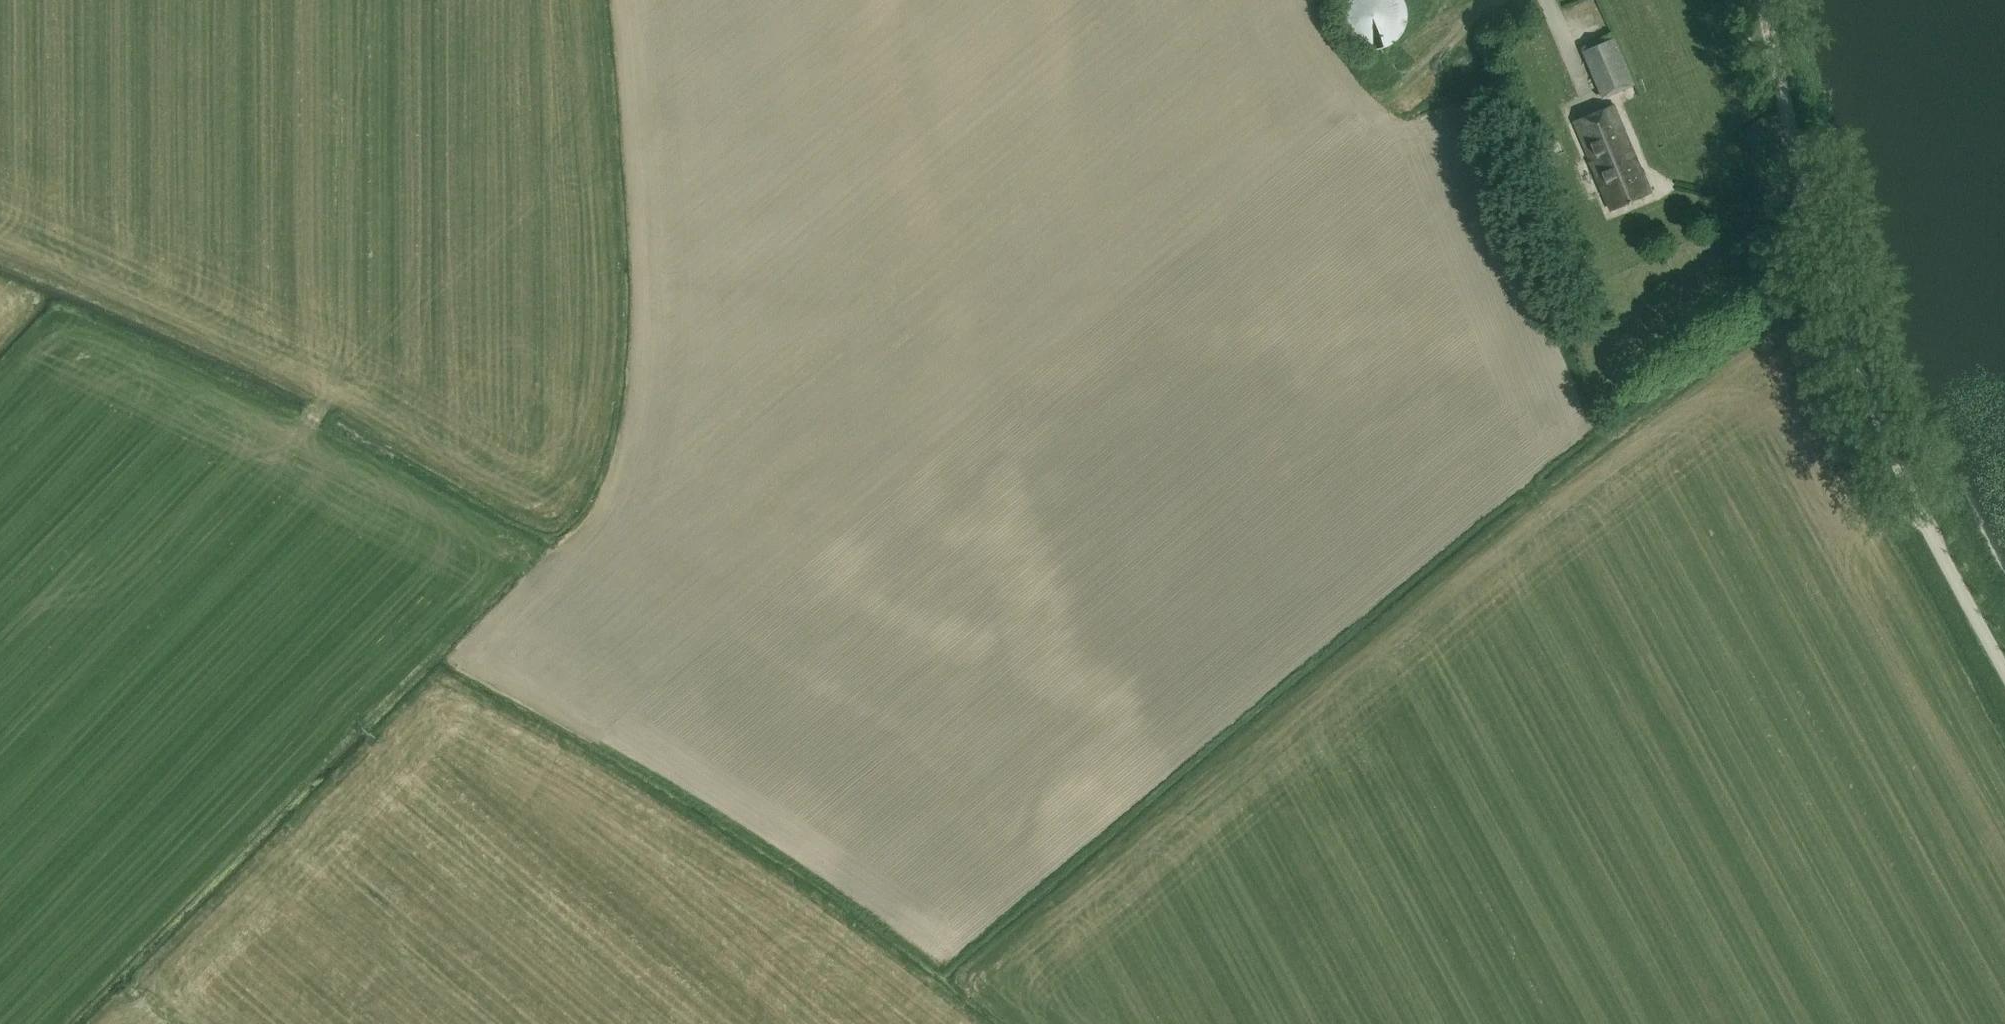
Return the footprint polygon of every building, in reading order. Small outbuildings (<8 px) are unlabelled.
[(1348,46),(1357,53),(1368,57),(1380,56),(1391,52),(1400,45),(1406,36),(1409,24),(1409,13),(1404,2),(1402,0),(1344,0),(1343,2),(1338,13),(1337,26),(1341,37),(1348,46)] [(1457,0),(1429,0),(1433,10),(1457,0)] [(1614,38),(1582,52),(1602,99),(1634,85),(1614,38)] [(1652,193),(1615,105),(1572,122),(1610,211),(1652,193)]
